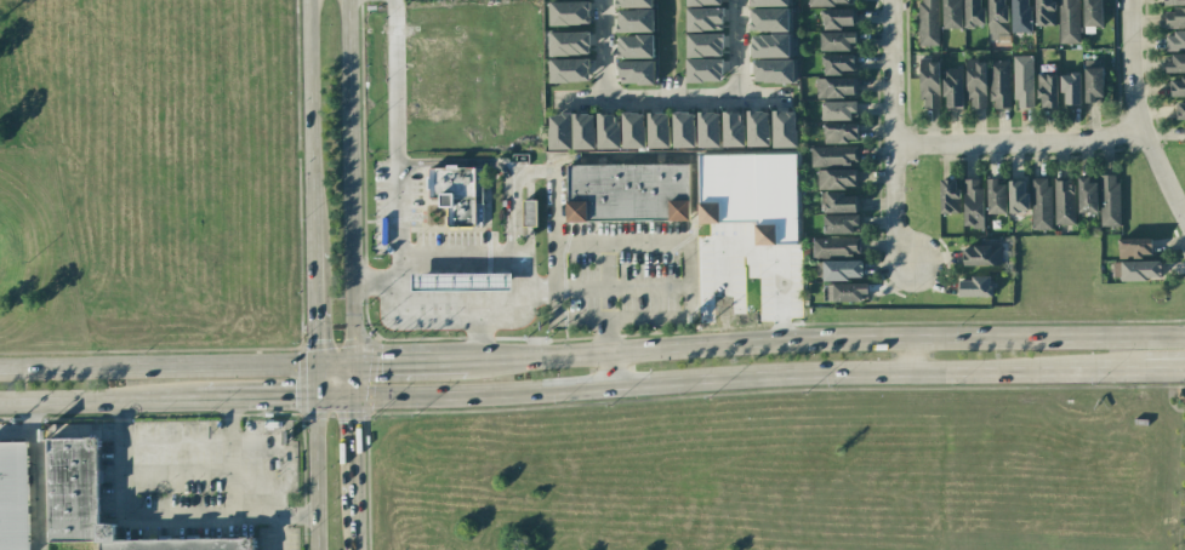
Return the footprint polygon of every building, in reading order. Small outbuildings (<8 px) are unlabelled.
[(938,0),(918,0),(919,46),(939,45),(938,0)] [(943,29),(962,28),(961,0),(942,0),(943,29)] [(964,27),(983,26),(983,0),(964,0),(964,27)] [(989,40),(1008,40),(1007,0),(988,0),(989,40)] [(1030,32),(1030,0),(1012,0),(1011,32),(1030,32)] [(1054,25),(1054,0),(1035,0),(1035,25),(1054,25)] [(1079,43),(1078,0),(1058,0),(1059,44),(1079,43)] [(1102,26),(1102,0),(1083,0),(1084,26),(1102,26)] [(548,2),(548,25),(590,25),(590,1),(548,2)] [(722,7),(686,8),(686,31),(723,30),(722,7)] [(789,31),(789,8),(750,8),(750,31),(789,31)] [(653,32),(653,10),(618,9),(618,32),(653,32)] [(853,28),(854,10),(823,9),(822,27),(853,28)] [(1184,27),(1184,9),(1165,9),(1165,28),(1184,27)] [(1166,31),(1165,49),(1184,49),(1184,31),(1166,31)] [(548,32),(548,55),(589,55),(589,32),(548,32)] [(856,32),(820,32),(820,50),(856,50),(856,32)] [(686,57),(723,56),(723,33),(686,34),(686,57)] [(618,58),(654,58),(653,35),(618,35),(618,58)] [(751,58),(789,57),(789,35),(751,35),(751,58)] [(1168,54),(1168,73),(1184,72),(1184,54),(1168,54)] [(823,73),(856,73),(856,55),(823,55),(823,73)] [(1033,108),(1033,56),(1013,56),(1014,108),(1033,108)] [(589,59),(548,59),(548,83),(589,82),(589,59)] [(722,59),(686,59),(686,82),(722,82),(722,59)] [(754,59),(754,82),(794,83),(794,59),(754,59)] [(939,108),(939,59),(920,59),(921,109),(939,108)] [(654,60),(618,61),(619,84),(655,83),(654,60)] [(986,108),(985,60),(966,60),(967,108),(986,108)] [(1009,61),(989,61),(990,108),(1009,108),(1009,61)] [(962,67),(943,68),(944,107),(963,107),(962,67)] [(1085,102),(1103,102),(1102,68),(1084,68),(1085,102)] [(1081,105),(1080,73),(1061,74),(1062,105),(1081,105)] [(1058,108),(1057,74),(1037,74),(1038,108),(1058,108)] [(817,78),(816,97),(855,97),(856,78),(817,78)] [(1169,78),(1169,97),(1184,97),(1184,78),(1169,78)] [(857,101),(821,102),(822,120),(857,119),(857,101)] [(1176,120),(1184,120),(1184,103),(1175,104),(1176,120)] [(698,148),(720,147),(719,111),(697,112),(698,148)] [(768,147),(769,111),(747,111),(747,146),(768,147)] [(797,147),(796,111),(772,111),(773,148),(797,147)] [(647,148),(669,148),(669,113),(647,112),(647,148)] [(695,147),(694,112),(673,113),(673,148),(695,147)] [(744,147),(745,112),(723,112),(723,147),(744,147)] [(595,149),(594,113),(548,114),(549,150),(595,149)] [(623,148),(645,148),(645,113),(622,113),(623,148)] [(620,149),(621,114),(597,114),(597,148),(620,149)] [(823,124),(824,143),(859,142),(858,123),(823,124)] [(857,164),(857,146),(810,147),(811,165),(857,164)] [(796,154),(698,155),(699,223),(755,222),(756,245),(798,244),(796,154)] [(567,164),(567,220),(689,221),(690,165),(567,164)] [(482,225),(482,184),(475,184),(475,167),(429,167),(430,194),(440,194),(440,207),(449,207),(449,226),(482,225)] [(817,189),(857,188),(856,169),(817,170),(817,189)] [(1118,174),(1099,175),(1100,226),(1119,226),(1118,174)] [(1053,178),(1054,225),(1074,224),(1072,177),(1053,178)] [(1031,178),(1032,231),(1051,231),(1049,178),(1031,178)] [(958,179),(940,179),(940,213),(959,213),(958,179)] [(982,179),(963,179),(964,227),(983,227),(982,179)] [(1078,213),(1098,213),(1097,179),(1077,179),(1078,213)] [(1026,180),(1008,181),(1009,212),(1027,212),(1026,180)] [(988,214),(1007,213),(1006,181),(987,181),(988,214)] [(822,213),(857,212),(857,193),(822,194),(822,213)] [(536,227),(536,201),(523,201),(524,227),(536,227)] [(858,214),(823,215),(824,234),(859,233),(858,214)] [(812,238),(813,257),(860,256),(859,237),(812,238)] [(1152,256),(1151,238),(1118,239),(1118,257),(1152,256)] [(962,246),(962,266),(1002,265),(1002,245),(962,246)] [(823,280),(863,279),(863,260),(822,261),(823,280)] [(1121,281),(1161,280),(1161,260),(1121,261),(1121,281)] [(411,274),(411,291),(512,290),(511,273),(411,274)] [(991,297),(991,276),(970,276),(970,281),(957,280),(957,296),(991,297)] [(826,284),(827,301),(868,300),(867,283),(826,284)] [(254,538),(117,540),(117,524),(100,524),(99,438),(47,438),(49,542),(100,541),(100,549),(254,549),(254,538)] [(0,441),(0,549),(30,549),(28,441),(0,441)]
